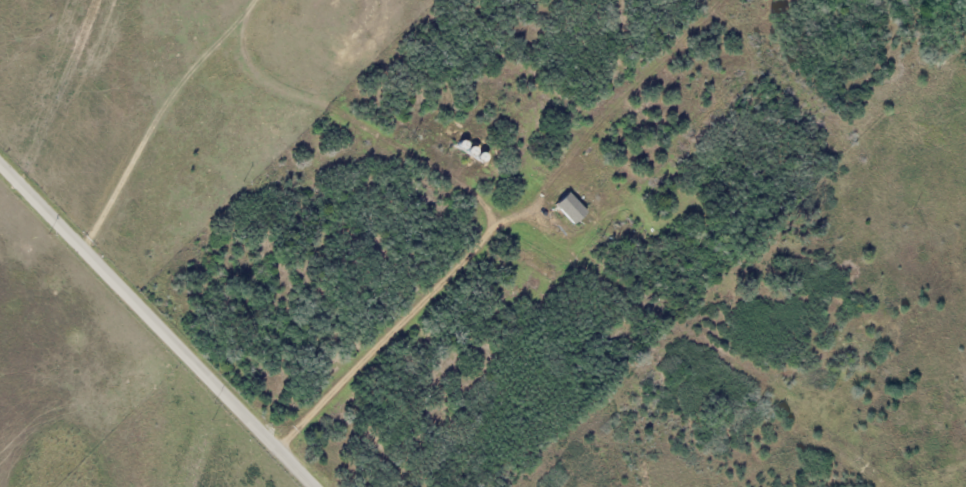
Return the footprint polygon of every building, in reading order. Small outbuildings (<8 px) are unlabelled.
[(553,204),(570,224),(584,211),(566,192),(553,204)]
